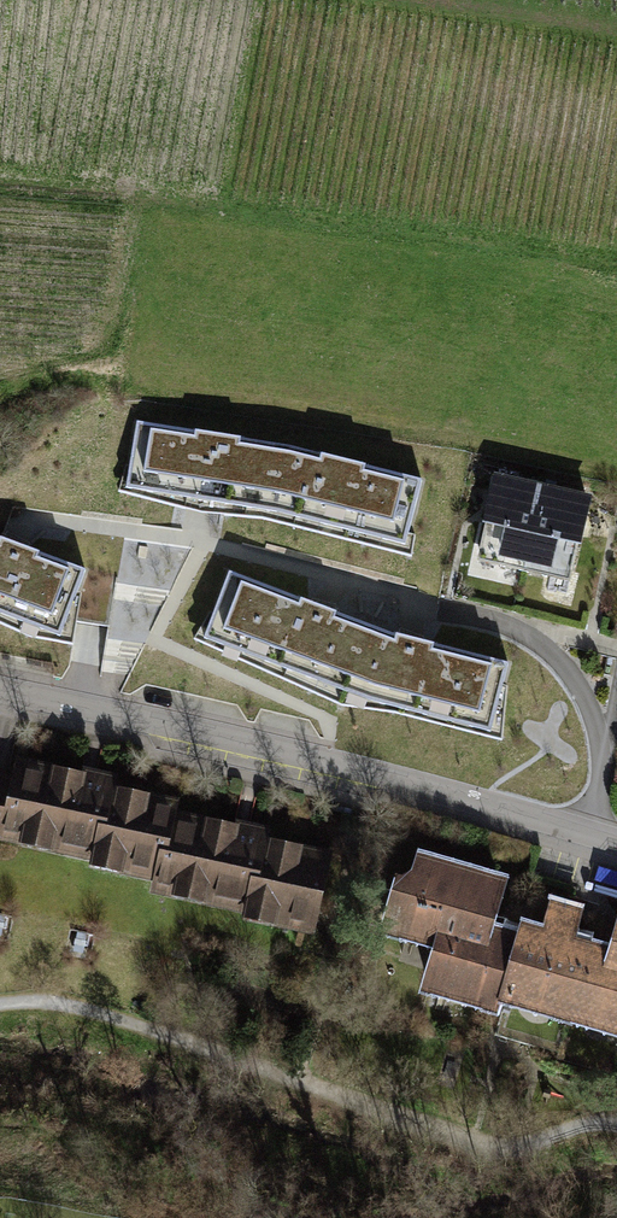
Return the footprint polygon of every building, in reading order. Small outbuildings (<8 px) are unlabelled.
[(282,441),(136,421),(130,464),(125,463),(118,488),(200,509),(260,515),(411,552),(414,533),(406,531),(419,478),(282,441)] [(547,497),(497,484),(476,569),(525,582),(547,497)] [(597,509),(547,497),(525,582),(575,595),(597,509)] [(31,639),(74,646),(81,595),(78,595),(86,575),(2,541),(0,540),(0,625),(31,639)] [(391,630),(228,569),(211,612),(208,611),(194,636),(341,702),(399,711),(502,738),(506,684),(501,684),(506,661),(391,630)] [(117,587),(85,584),(82,618),(114,621),(117,587)] [(15,772),(11,790),(0,788),(0,850),(161,887),(174,833),(179,809),(15,772)] [(332,869),(174,833),(161,887),(158,910),(315,945),(332,869)] [(499,996),(516,933),(491,926),(504,878),(419,854),(414,874),(397,877),(389,902),(400,913),(395,932),(437,944),(424,987),(495,1007),(499,996)] [(561,1014),(582,939),(573,936),(580,911),(552,903),(544,929),(523,923),(520,934),(516,933),(499,996),(561,1014)] [(609,946),(582,939),(561,1014),(616,1029),(616,917),(609,946)]
